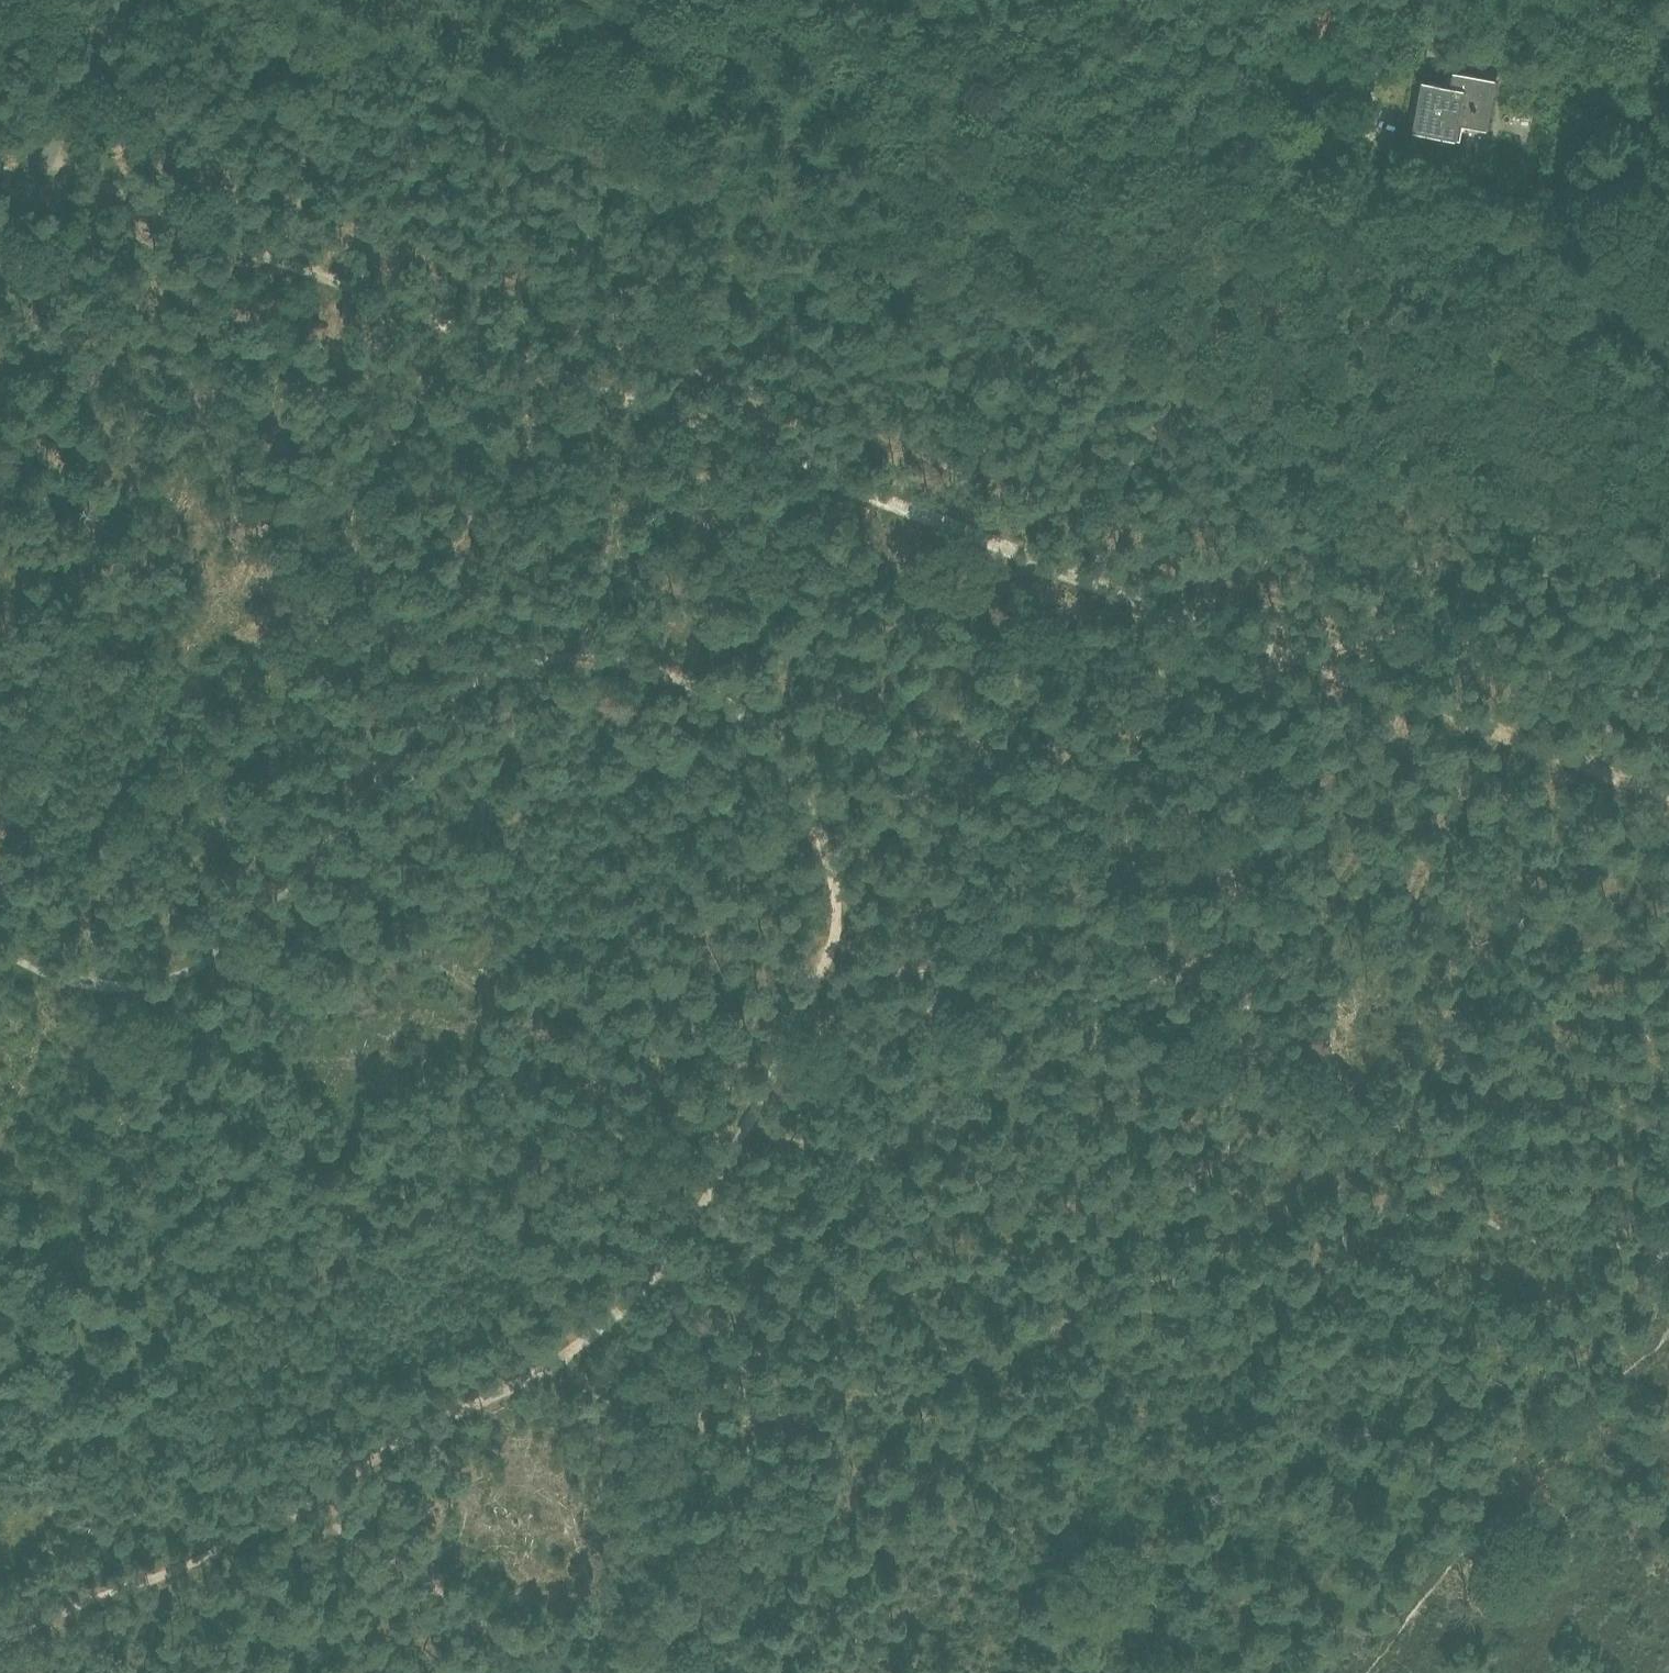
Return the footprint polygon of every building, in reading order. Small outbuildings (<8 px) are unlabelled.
[(1490,125),(1497,79),(1452,72),(1449,86),(1421,81),(1413,127),(1444,132),(1461,135),(1463,120),(1490,125)]
